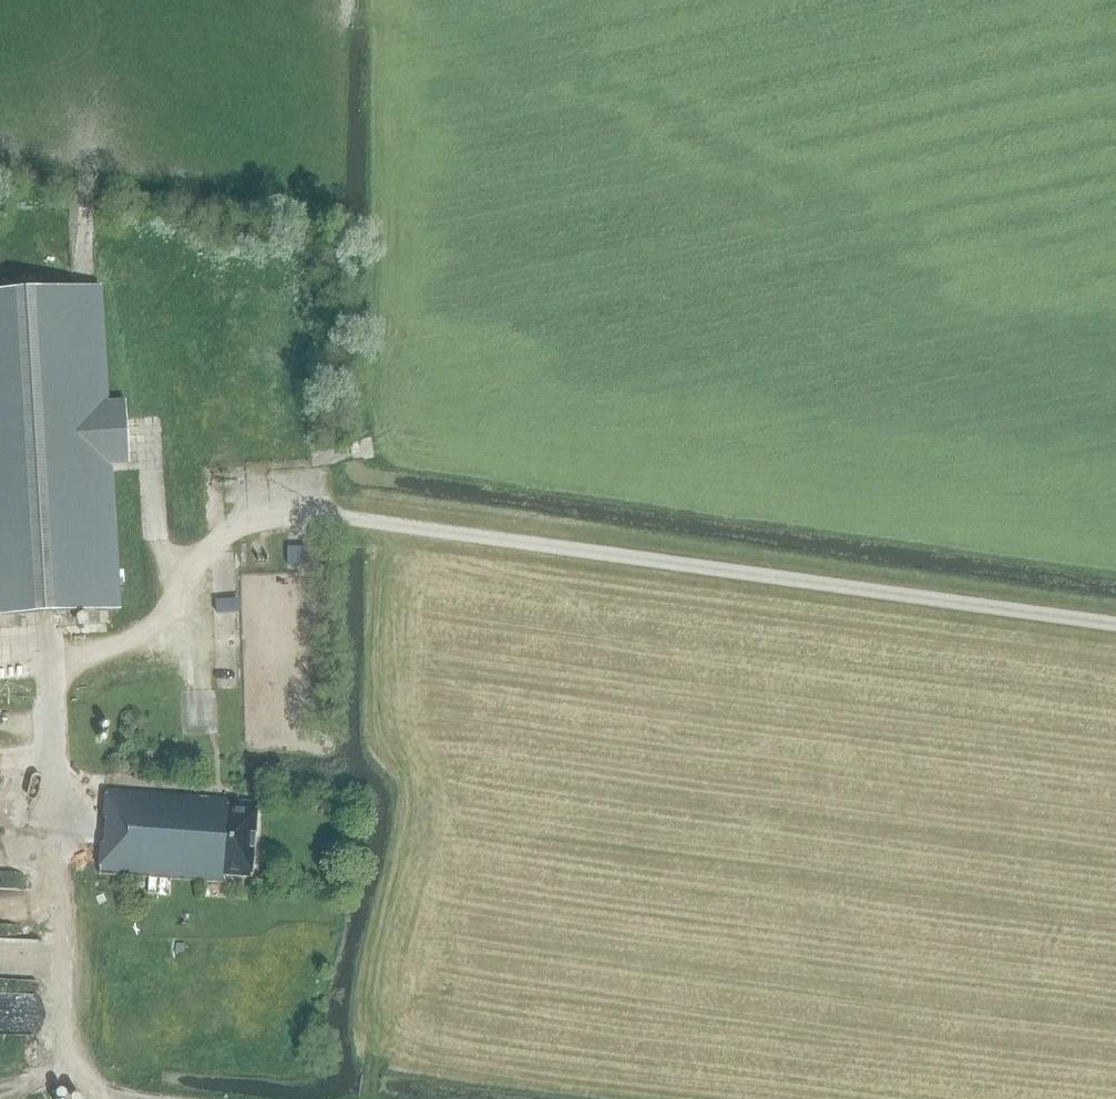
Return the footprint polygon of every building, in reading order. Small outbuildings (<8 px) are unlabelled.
[(0,292),(0,615),(117,608),(109,463),(128,462),(124,401),(105,403),(98,286),(0,292)] [(259,803),(237,801),(237,806),(230,805),(230,800),(108,792),(102,874),(221,883),(221,876),(254,879),(259,803)]
